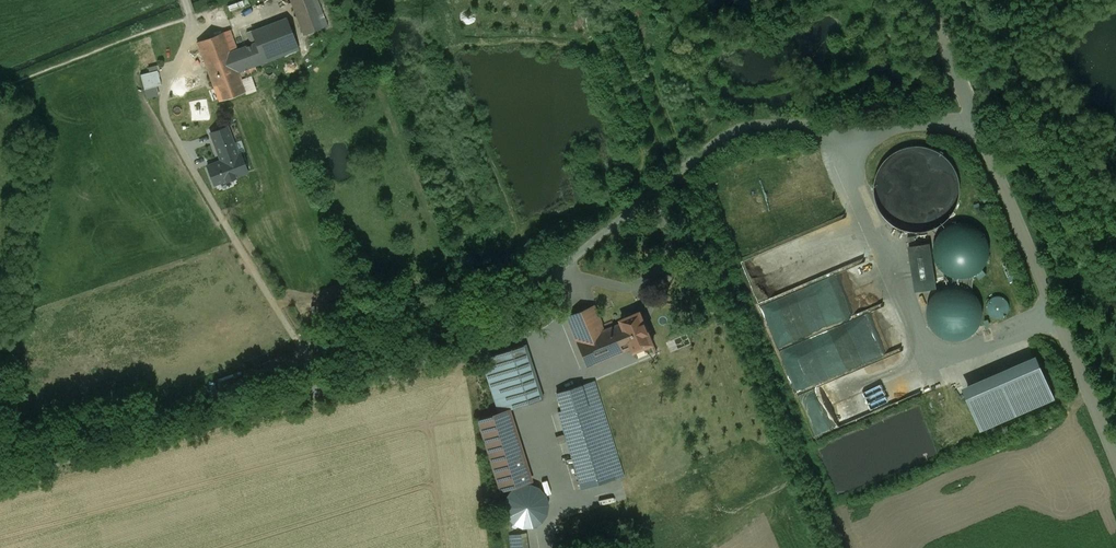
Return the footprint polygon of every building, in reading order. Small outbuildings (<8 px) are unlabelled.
[(304,34),(322,27),(312,0),(290,0),(304,34)] [(285,19),(251,32),(255,44),(231,53),(238,71),(297,49),(285,19)] [(235,45),(229,31),(224,33),(229,48),(235,45)] [(229,48),(224,33),(197,43),(214,86),(219,100),(219,101),(245,91),(238,71),(231,53),(229,48)] [(149,72),(140,75),(144,90),(161,85),(157,70),(149,72)] [(207,88),(188,96),(194,113),(191,114),(195,124),(218,116),(213,103),(219,100),(214,86),(208,89),(207,88)] [(874,186),(875,195),(877,204),(881,213),(887,220),(894,226),(903,230),(912,232),(921,232),(930,230),(939,226),(947,221),(953,214),(957,206),(960,197),(961,188),(959,178),(956,170),(951,162),(944,155),(936,150),(927,147),(918,146),(909,147),(900,150),(892,154),(885,161),(880,168),(876,177),(874,186)] [(942,230),(938,235),(935,241),(934,248),(934,255),(936,262),(940,268),(945,273),(951,276),(957,278),(962,278),(966,278),(971,277),(974,276),(980,272),(984,267),(988,261),(990,254),(990,247),(988,241),(985,234),(980,229),(975,225),(968,223),(961,222),(954,223),(948,226),(942,230)] [(929,244),(909,247),(915,291),(936,288),(929,244)] [(971,277),(966,278),(962,278),(957,278),(957,284),(962,285),(964,286),(967,287),(970,288),(972,290),(974,276),(971,277)] [(763,304),(780,345),(847,317),(836,289),(834,290),(829,277),(763,304)] [(977,295),(972,290),(970,288),(967,287),(964,286),(962,285),(957,284),(950,285),(943,287),(937,291),(932,296),(928,303),(927,310),(927,317),(929,324),(933,330),(939,335),(945,339),(952,340),(959,340),(966,338),(973,334),(978,329),(981,323),(983,316),(983,308),(981,301),(977,295)] [(997,296),(996,296),(994,297),(992,298),(991,299),(989,300),(988,301),(987,303),(987,305),(987,306),(986,308),(987,310),(987,312),(988,314),(990,316),(992,317),(993,318),(995,318),(998,319),(1000,319),(1003,318),(1004,317),(1005,316),(1007,315),(1008,313),(1009,311),(1009,310),(1009,309),(1009,307),(1009,306),(1009,305),(1009,303),(1008,302),(1007,301),(1006,299),(1004,298),(1003,297),(1001,297),(999,296),(997,296)] [(604,331),(594,306),(566,318),(586,366),(586,367),(626,350),(616,326),(604,331)] [(640,313),(622,320),(623,323),(633,348),(634,351),(653,344),(640,313)] [(540,319),(543,326),(554,320),(550,314),(540,319)] [(633,348),(623,323),(616,326),(626,350),(633,348)] [(523,346),(498,354),(515,407),(540,399),(523,346)] [(690,348),(679,351),(682,358),(692,355),(690,348)] [(882,380),(888,380),(888,400),(883,400),(880,401),(891,401),(922,389),(911,361),(906,350),(880,360),(880,371),(882,377),(882,380)] [(490,356),(481,359),(498,412),(507,409),(515,407),(498,354),(490,356)] [(1036,355),(962,388),(981,432),(1055,399),(1036,355)] [(596,400),(586,403),(581,385),(556,393),(585,488),(620,478),(596,400)] [(530,481),(507,409),(498,412),(477,419),(485,444),(499,491),(518,485),(530,481)] [(526,485),(523,486),(521,486),(518,487),(517,488),(514,489),(513,490),(511,493),(509,495),(507,498),(507,500),(506,501),(506,504),(506,506),(506,508),(506,510),(506,512),(507,514),(509,516),(510,519),(512,521),(514,522),(515,523),(516,524),(518,525),(521,526),(523,526),(526,526),(528,526),(531,526),(533,525),(536,524),(538,522),(540,521),(542,519),(543,517),(544,515),(545,512),(546,510),(546,507),(546,505),(546,502),(545,500),(544,497),(543,495),(542,493),(540,491),(538,489),(536,488),(533,487),(531,486),(528,486),(526,485)] [(530,530),(511,533),(513,547),(532,547),(530,530)]
